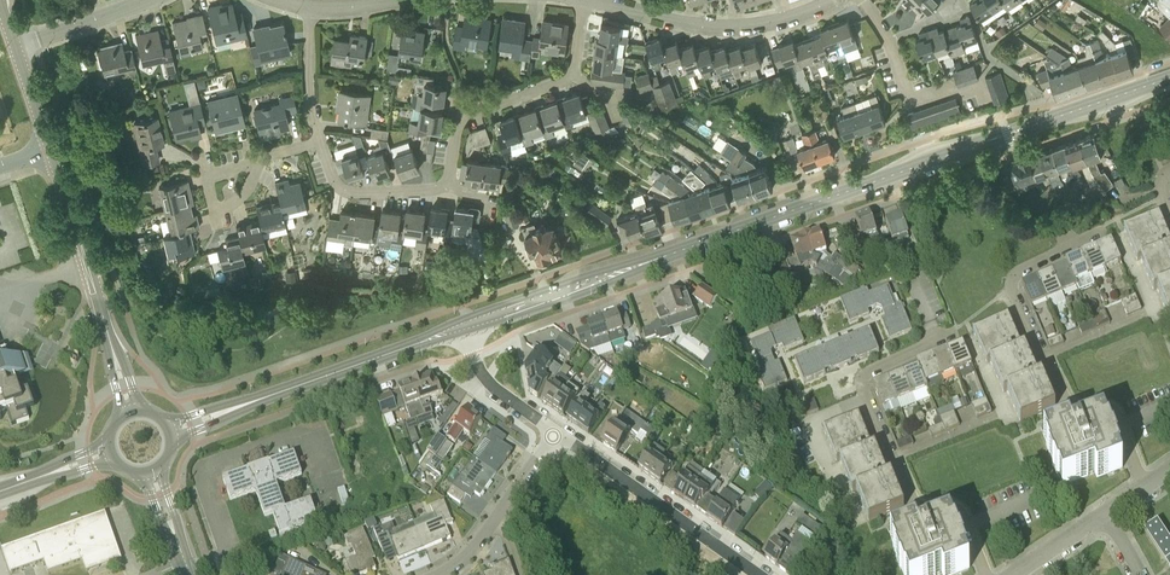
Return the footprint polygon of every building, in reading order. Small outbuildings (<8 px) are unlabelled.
[(914,4),(920,11),(924,8),(928,11),(939,0),(918,0),(914,4)] [(993,10),(986,0),(973,0),(970,2),(980,18),(993,10)] [(1004,2),(1003,0),(986,0),(993,10),(1004,2)] [(1072,0),(1064,0),(1060,7),(1065,10),(1072,0)] [(1169,17),(1160,27),(1169,37),(1169,0),(1158,0),(1158,4),(1169,17)] [(217,43),(247,36),(241,12),(234,14),(231,3),(214,8),(214,6),(208,7),(217,43)] [(1087,19),(1074,11),(1073,13),(1069,10),(1067,13),(1083,24),(1087,19)] [(199,33),(206,31),(202,14),(187,17),(187,20),(184,21),(183,20),(172,22),(179,52),(202,47),(199,33)] [(465,43),(487,46),(491,19),(466,15),(463,32),(456,31),(453,47),(464,49),(465,43)] [(963,43),(964,43),(977,38),(969,15),(960,19),(962,24),(957,25),(963,43)] [(1034,24),(1040,28),(1045,21),(1038,17),(1034,24)] [(530,60),(531,55),(533,40),(522,39),(525,21),(504,18),(500,48),(512,49),(511,57),(530,60)] [(858,46),(848,19),(834,24),(844,51),(858,46)] [(539,56),(540,49),(564,52),(568,23),(543,20),(541,37),(533,36),(533,40),(531,55),(539,56)] [(289,54),(289,53),(282,23),(269,26),(269,28),(265,29),(264,25),(253,28),(257,45),(250,47),(253,59),(254,65),(263,63),(262,61),(289,54)] [(616,41),(628,42),(629,35),(620,34),(621,26),(601,23),(599,38),(616,40),(616,41)] [(835,45),(838,54),(844,51),(834,24),(820,29),(822,34),(827,48),(835,45)] [(421,56),(423,43),(424,31),(411,29),(411,27),(398,25),(396,39),(400,40),(398,53),(407,54),(406,59),(420,61),(421,56)] [(951,53),(952,53),(965,48),(964,43),(963,43),(957,25),(948,28),(950,33),(946,34),(950,48),(949,49),(951,53)] [(995,30),(999,36),(1006,32),(1002,26),(995,30)] [(950,48),(946,34),(945,35),(944,30),(939,31),(937,27),(928,30),(936,53),(949,49),(950,48)] [(1109,45),(1111,53),(1119,74),(1134,69),(1130,58),(1137,56),(1130,37),(1115,42),(1102,29),(1098,33),(1109,45)] [(933,53),(936,53),(928,30),(919,33),(921,38),(916,39),(922,57),(933,53)] [(176,72),(171,50),(168,38),(160,40),(159,33),(152,35),(151,31),(135,35),(142,63),(162,58),(166,74),(176,72)] [(352,58),(364,60),(367,36),(352,34),(350,42),(335,40),(333,53),(336,54),(335,62),(351,64),(352,58)] [(822,55),(829,52),(827,48),(822,34),(808,39),(818,65),(824,63),(822,55)] [(663,46),(660,37),(646,42),(652,61),(655,70),(663,67),(660,58),(666,56),(665,56),(666,56),(663,46)] [(595,52),(614,55),(616,41),(616,40),(599,38),(597,38),(595,52)] [(801,62),(795,44),(793,39),(779,44),(780,47),(772,49),(778,66),(786,63),(793,60),(796,68),(803,66),(801,62)] [(808,60),(811,68),(818,65),(808,39),(795,44),(801,62),(808,60)] [(1089,41),(1103,80),(1119,74),(1111,53),(1103,55),(1098,39),(1089,41)] [(679,49),(679,48),(677,41),(663,46),(666,56),(665,56),(666,56),(669,64),(672,73),(679,70),(676,62),(683,60),(683,59),(679,49)] [(1078,62),(1087,86),(1103,80),(1089,41),(1086,42),(1086,55),(1077,57),(1078,62)] [(679,48),(679,49),(683,59),(683,60),(688,75),(696,73),(693,65),(699,63),(698,62),(699,61),(695,50),(696,50),(693,43),(679,48)] [(755,64),(762,62),(755,43),(741,48),(747,63),(746,63),(746,64),(747,64),(748,67),(751,76),(758,73),(755,64)] [(135,67),(134,61),(131,49),(123,51),(121,45),(113,47),(113,45),(99,49),(105,73),(135,67)] [(712,74),(709,66),(715,64),(715,63),(716,63),(711,51),(711,50),(709,45),(696,50),(695,50),(699,61),(698,62),(699,63),(699,62),(704,77),(712,74)] [(716,63),(715,63),(715,64),(716,64),(720,78),(734,73),(731,64),(726,50),(727,50),(725,45),(711,50),(711,51),(716,63)] [(743,74),(740,66),(746,64),(746,63),(747,63),(741,48),(740,45),(727,50),(726,50),(731,64),(734,73),(736,77),(743,74)] [(1061,63),(1071,91),(1087,86),(1078,62),(1076,62),(1076,65),(1072,66),(1069,58),(1051,46),(1046,55),(1060,63),(1061,63)] [(619,71),(619,70),(612,69),(614,55),(595,52),(593,67),(599,68),(606,69),(612,70),(619,71)] [(397,71),(399,54),(389,53),(387,69),(397,71)] [(1057,96),(1071,91),(1061,63),(1060,63),(1049,68),(1037,72),(1042,86),(1052,82),(1057,96)] [(966,67),(971,81),(979,79),(974,64),(966,67)] [(206,67),(207,74),(214,72),(212,65),(206,67)] [(591,82),(597,83),(599,68),(593,67),(591,82)] [(965,83),(971,81),(966,67),(960,69),(965,83)] [(597,83),(604,84),(606,69),(599,68),(597,83)] [(604,84),(610,85),(612,70),(606,69),(604,84)] [(958,86),(965,83),(960,69),(953,71),(958,86)] [(610,85),(617,86),(619,71),(612,70),(610,85)] [(619,70),(619,71),(617,86),(623,87),(625,71),(619,70)] [(653,86),(650,77),(648,72),(642,74),(647,89),(653,86)] [(985,76),(988,83),(1002,78),(1000,72),(985,76)] [(390,74),(388,83),(398,85),(399,76),(390,74)] [(641,91),(647,89),(642,74),(636,76),(641,91)] [(661,83),(657,74),(650,77),(653,86),(661,83)] [(855,79),(857,85),(868,81),(866,75),(855,79)] [(204,78),(196,80),(198,88),(206,86),(204,78)] [(988,83),(990,90),(1004,85),(1002,78),(988,83)] [(656,95),(672,89),(669,80),(661,83),(653,86),(656,95)] [(420,108),(443,111),(427,109),(428,101),(444,103),(446,86),(425,83),(423,92),(412,91),(410,106),(413,106),(420,107),(420,108)] [(990,90),(992,97),(1007,92),(1004,85),(990,90)] [(659,102),(675,96),(672,89),(656,95),(659,102)] [(338,121),(367,125),(371,94),(339,90),(338,102),(341,102),(338,121)] [(239,92),(206,100),(215,132),(238,126),(236,117),(245,115),(239,92)] [(560,108),(564,121),(565,122),(564,122),(566,128),(574,125),(572,119),(588,114),(587,112),(582,98),(580,92),(563,98),(566,106),(561,108),(560,108)] [(1007,92),(992,97),(995,104),(1009,99),(1007,92)] [(865,107),(872,126),(886,121),(876,94),(862,99),(865,107)] [(279,101),(253,107),(261,138),(279,133),(276,123),(286,120),(286,121),(287,121),(284,112),(295,110),(292,96),(278,100),(279,101)] [(587,112),(593,110),(588,96),(582,98),(587,112)] [(661,109),(673,105),(677,103),(675,96),(659,102),(661,109)] [(949,100),(954,114),(960,112),(956,97),(949,100)] [(189,104),(169,109),(176,138),(190,135),(191,138),(200,135),(196,120),(203,118),(204,123),(205,123),(202,111),(199,100),(189,103),(189,104)] [(555,134),(552,126),(564,122),(565,122),(564,121),(560,108),(561,108),(560,106),(559,106),(557,100),(542,106),(545,116),(540,118),(543,129),(544,130),(543,130),(546,138),(555,134)] [(947,116),(954,114),(949,100),(942,102),(947,116)] [(858,131),(872,126),(865,107),(858,110),(855,102),(848,104),(858,131)] [(940,119),(947,116),(942,102),(935,104),(940,119)] [(622,115),(636,110),(633,103),(620,108),(622,115)] [(844,136),(858,131),(848,104),(842,106),(845,115),(837,117),(844,136)] [(933,121),(940,119),(935,104),(928,107),(933,121)] [(423,132),(425,133),(426,126),(440,128),(443,111),(420,108),(420,107),(413,106),(411,120),(410,120),(409,130),(423,132)] [(587,112),(588,114),(589,117),(603,112),(601,106),(593,110),(587,112)] [(926,124),(933,121),(928,107),(921,109),(926,124)] [(544,130),(543,129),(540,118),(536,108),(520,113),(524,124),(519,126),(525,144),(525,145),(534,142),(531,134),(543,130),(544,130)] [(919,126),(926,124),(921,109),(914,112),(919,126)] [(636,110),(622,115),(625,122),(639,117),(636,110)] [(589,117),(591,124),(606,119),(603,112),(589,117)] [(912,128),(919,126),(914,112),(907,114),(912,128)] [(512,152),(511,149),(525,144),(519,126),(515,116),(501,120),(493,122),(505,154),(512,152)] [(132,124),(142,164),(158,160),(154,145),(163,143),(157,118),(132,124)] [(639,124),(646,129),(650,123),(644,118),(639,124)] [(591,124),(594,133),(609,127),(606,119),(591,124)] [(764,133),(767,124),(755,119),(751,128),(764,133)] [(838,134),(833,122),(826,124),(831,137),(838,134)] [(483,144),(491,142),(485,126),(478,129),(483,144)] [(379,137),(387,139),(389,129),(372,127),(370,136),(379,137)] [(476,147),(483,144),(478,129),(470,131),(476,147)] [(809,131),(819,161),(835,155),(828,137),(819,140),(815,129),(809,131)] [(819,161),(809,131),(801,133),(804,142),(805,141),(807,145),(797,148),(803,167),(805,166),(806,169),(813,167),(812,163),(819,161)] [(420,150),(428,151),(434,152),(436,138),(430,137),(431,133),(425,133),(423,132),(422,138),(420,150)] [(1101,153),(1100,154),(1093,133),(1090,134),(1089,134),(1087,135),(1087,136),(1079,139),(1087,159),(1097,180),(1099,181),(1105,189),(1113,183),(1104,170),(1100,171),(1095,159),(1103,157),(1101,153)] [(352,134),(358,151),(335,159),(339,171),(346,169),(349,177),(365,172),(360,155),(367,153),(361,135),(352,134)] [(376,152),(367,155),(374,176),(390,170),(385,156),(392,154),(393,157),(390,145),(387,139),(379,137),(381,145),(375,147),(376,152)] [(797,148),(793,137),(786,139),(790,150),(797,148)] [(1101,191),(1105,189),(1099,181),(1097,180),(1087,159),(1079,139),(1065,143),(1073,163),(1080,161),(1091,185),(1095,183),(1101,191)] [(720,152),(730,159),(749,170),(757,193),(773,187),(765,165),(756,168),(754,162),(744,156),(747,152),(727,140),(720,152)] [(1060,168),(1073,163),(1065,143),(1052,148),(1060,168)] [(582,168),(589,156),(576,147),(572,155),(577,158),(574,162),(582,168)] [(412,148),(395,154),(402,175),(419,169),(417,163),(417,162),(412,148)] [(1060,178),(1057,169),(1060,168),(1052,148),(1040,152),(1048,173),(1050,178),(1053,183),(1057,188),(1059,189),(1060,188),(1065,182),(1063,181),(1063,182),(1060,178)] [(1044,181),(1050,178),(1048,173),(1040,152),(1030,156),(1037,176),(1041,174),(1042,178),(1044,181)] [(614,159),(634,172),(637,167),(617,154),(614,159)] [(1026,180),(1037,176),(1030,156),(1029,156),(1026,156),(1021,158),(1019,160),(1010,163),(1018,187),(1028,184),(1026,180)] [(474,184),(475,182),(481,183),(485,162),(468,159),(467,165),(462,165),(460,177),(465,178),(465,181),(467,181),(467,184),(474,184)] [(732,177),(740,199),(757,193),(749,170),(730,159),(726,166),(735,172),(738,170),(743,173),(732,177)] [(710,186),(717,207),(731,203),(729,197),(732,196),(727,182),(724,183),(723,181),(718,182),(693,160),(688,166),(691,168),(697,173),(709,184),(710,186)] [(485,162),(481,183),(498,186),(499,181),(508,182),(510,170),(508,165),(485,162)] [(535,162),(530,170),(535,174),(540,166),(535,162)] [(565,168),(571,172),(575,167),(568,163),(565,168)] [(1067,193),(1070,187),(1071,187),(1081,172),(1076,167),(1063,181),(1065,182),(1060,188),(1067,193)] [(705,212),(717,207),(710,186),(709,184),(697,173),(691,168),(682,178),(683,178),(697,191),(705,212)] [(692,216),(705,212),(697,191),(683,178),(696,190),(693,191),(671,175),(665,183),(685,196),(692,216)] [(1002,178),(1006,189),(1015,186),(1011,175),(1002,178)] [(1130,193),(1124,181),(1121,176),(1115,180),(1125,195),(1130,193)] [(164,210),(189,204),(193,203),(187,180),(159,187),(164,210)] [(282,211),(293,207),(305,204),(299,180),(283,184),(282,180),(275,182),(279,200),(282,211)] [(116,185),(118,193),(126,191),(124,183),(116,185)] [(676,222),(692,216),(685,196),(665,183),(661,189),(675,198),(668,200),(669,201),(674,217),(676,222)] [(1053,183),(1045,189),(1051,194),(1057,188),(1053,183)] [(604,188),(596,184),(593,189),(601,193),(604,188)] [(1048,199),(1051,194),(1045,189),(1041,193),(1048,199)] [(281,211),(282,211),(279,200),(256,206),(259,220),(261,229),(285,224),(281,211)] [(638,211),(645,233),(661,227),(652,202),(646,204),(645,201),(635,204),(637,211),(636,211),(638,211)] [(666,220),(674,217),(669,201),(660,204),(666,220)] [(606,225),(612,216),(592,202),(586,211),(606,225)] [(164,210),(169,234),(189,229),(199,227),(197,219),(193,220),(189,204),(164,210)] [(510,226),(519,223),(511,204),(503,207),(510,226)] [(451,239),(454,221),(446,220),(448,209),(432,207),(429,228),(428,228),(428,229),(443,231),(443,238),(451,239)] [(478,227),(471,226),(473,210),(456,208),(454,221),(451,239),(467,241),(467,243),(474,260),(487,259),(478,227)] [(404,231),(398,230),(401,211),(383,209),(380,225),(378,242),(378,243),(391,245),(390,248),(401,249),(403,235),(404,231)] [(428,229),(428,228),(428,230),(422,229),(425,211),(407,209),(404,231),(403,235),(405,235),(405,232),(416,234),(415,247),(426,248),(428,229)] [(519,213),(522,222),(530,219),(527,210),(519,213)] [(354,235),(358,213),(342,211),(340,221),(331,220),(331,217),(330,217),(327,238),(345,240),(344,243),(353,244),(354,235)] [(634,236),(645,233),(638,211),(636,211),(617,217),(621,228),(624,227),(625,230),(629,229),(630,234),(633,233),(634,236)] [(378,242),(380,225),(373,224),(374,216),(358,213),(354,235),(370,237),(369,241),(378,242)] [(1141,260),(1169,246),(1169,241),(1159,214),(1124,229),(1137,261),(1141,260)] [(868,238),(877,235),(869,215),(855,220),(860,233),(863,240),(867,251),(873,248),(874,248),(871,240),(869,241),(868,238)] [(893,240),(908,235),(901,216),(885,222),(893,240)] [(261,229),(259,220),(249,223),(249,225),(237,228),(237,226),(236,226),(238,235),(242,251),(265,245),(261,229)] [(536,225),(535,222),(523,226),(531,250),(536,248),(539,257),(552,253),(551,252),(562,248),(553,222),(542,226),(541,223),(536,225)] [(167,254),(175,252),(176,257),(195,253),(192,242),(193,242),(189,229),(169,234),(162,235),(166,249),(167,254)] [(826,233),(829,241),(839,237),(836,229),(826,233)] [(833,258),(827,254),(819,233),(810,236),(810,235),(810,236),(805,238),(812,257),(820,262),(833,270),(836,265),(839,267),(859,282),(871,277),(850,263),(848,262),(836,254),(833,258)] [(874,253),(873,248),(867,251),(863,240),(860,233),(841,241),(848,262),(850,263),(869,256),(868,255),(874,253)] [(242,251),(238,235),(232,237),(225,239),(227,247),(217,250),(221,267),(244,261),(242,251)] [(829,276),(846,287),(859,282),(839,267),(836,265),(833,270),(820,262),(812,257),(805,238),(800,240),(800,238),(799,238),(800,240),(791,243),(788,244),(787,247),(788,250),(790,251),(793,250),(796,260),(787,263),(788,269),(793,271),(807,266),(812,265),(817,267),(816,268),(829,276)] [(1096,247),(1105,269),(1121,262),(1111,240),(1096,247)] [(891,255),(887,243),(875,247),(887,256),(891,255)] [(1169,284),(1169,246),(1141,260),(1154,291),(1157,290),(1169,284)] [(1090,275),(1105,269),(1096,247),(1081,253),(1090,275)] [(1075,282),(1090,275),(1081,253),(1065,260),(1067,264),(1075,282)] [(901,264),(902,265),(916,275),(928,271),(923,257),(901,264)] [(433,260),(425,260),(425,270),(433,270),(433,260)] [(1077,287),(1075,282),(1067,264),(1053,271),(1062,293),(1077,287)] [(408,274),(408,265),(398,265),(398,274),(408,274)] [(311,268),(303,270),(304,278),(313,276),(311,268)] [(790,284),(785,270),(780,272),(785,286),(790,284)] [(285,272),(286,282),(296,281),(295,271),(285,272)] [(1047,299),(1062,293),(1053,271),(1038,277),(1047,299)] [(1031,306),(1047,299),(1038,277),(1022,284),(1031,306)] [(1157,290),(1169,321),(1169,284),(1157,290)] [(798,285),(790,296),(800,303),(808,293),(798,285)] [(694,297),(710,308),(717,297),(702,286),(694,297)] [(200,288),(189,289),(191,300),(202,299),(200,288)] [(867,290),(840,300),(850,323),(870,315),(868,311),(877,307),(881,309),(885,318),(881,319),(889,339),(912,330),(901,303),(894,306),(887,289),(869,296),(867,290)] [(677,317),(692,312),(684,291),(670,296),(677,317)] [(1121,302),(1124,309),(1138,302),(1135,295),(1121,302)] [(669,319),(677,317),(670,296),(656,301),(659,311),(657,312),(661,323),(652,326),(653,328),(643,331),(646,340),(656,336),(656,339),(659,338),(660,340),(672,336),(669,327),(672,326),(669,319)] [(1097,307),(1096,303),(1092,301),(1088,303),(1086,307),(1088,310),(1092,312),(1096,310),(1097,307)] [(1138,302),(1124,309),(1127,316),(1141,310),(1138,302)] [(1090,315),(1093,322),(1107,316),(1104,309),(1090,315)] [(631,328),(631,326),(627,315),(618,318),(617,315),(602,320),(610,344),(625,339),(623,331),(631,328)] [(987,364),(990,362),(1021,347),(1008,316),(973,331),(987,364)] [(1093,322),(1096,329),(1110,323),(1107,316),(1093,322)] [(760,361),(754,364),(765,391),(787,381),(779,361),(775,363),(771,353),(773,349),(782,346),(784,350),(804,342),(794,319),(768,330),(771,336),(753,343),(760,361)] [(589,351),(610,344),(602,320),(587,325),(588,328),(576,333),(580,344),(581,345),(589,351)] [(1079,328),(1082,335),(1096,329),(1093,322),(1079,328)] [(1055,335),(1052,326),(1044,329),(1047,338),(1055,335)] [(845,341),(853,360),(856,358),(858,362),(879,353),(870,330),(845,341)] [(573,355),(579,344),(564,334),(557,344),(573,355)] [(1064,343),(1061,336),(1047,342),(1050,349),(1064,343)] [(820,351),(828,370),(830,369),(832,372),(851,364),(850,361),(853,360),(845,341),(820,351)] [(657,350),(653,342),(647,345),(651,353),(657,350)] [(972,369),(973,369),(971,365),(972,365),(963,343),(947,349),(956,371),(957,375),(972,369)] [(35,408),(29,391),(26,392),(25,388),(23,389),(22,387),(20,388),(19,384),(21,383),(20,381),(22,380),(21,376),(28,374),(22,357),(15,359),(13,355),(12,356),(11,354),(9,355),(8,352),(6,353),(4,345),(0,346),(0,411),(6,409),(12,426),(29,420),(27,411),(35,408)] [(1004,393),(1007,392),(1038,377),(1025,346),(1021,347),(990,362),(1004,393)] [(956,371),(947,349),(932,355),(941,377),(956,371)] [(828,370),(820,351),(795,361),(804,384),(825,375),(824,372),(828,370)] [(555,379),(558,374),(559,373),(550,367),(553,363),(538,352),(526,369),(527,376),(547,373),(555,379)] [(926,383),(941,377),(932,355),(916,361),(918,366),(926,383)] [(717,359),(710,370),(719,376),(727,365),(717,359)] [(927,388),(926,383),(918,366),(903,372),(912,394),(927,388)] [(897,400),(912,394),(903,372),(888,378),(897,400)] [(547,373),(527,376),(530,393),(538,398),(549,383),(551,384),(555,379),(547,373)] [(1038,377),(1007,392),(1021,423),(1055,407),(1041,375),(1038,377)] [(413,384),(420,402),(443,394),(439,383),(435,385),(432,378),(413,384)] [(542,401),(553,409),(569,386),(558,378),(542,401)] [(882,407),(897,400),(888,378),(872,384),(882,407)] [(413,384),(399,389),(406,408),(411,421),(419,417),(424,415),(422,407),(420,402),(413,384)] [(569,386),(553,409),(563,416),(580,393),(569,386)] [(383,416),(397,411),(391,395),(377,400),(383,416)] [(567,419),(578,427),(589,411),(584,408),(590,399),(584,395),(567,419)] [(962,400),(959,401),(962,408),(968,406),(966,399),(962,400)] [(971,404),(974,411),(988,405),(985,399),(971,404)] [(798,419),(818,411),(814,400),(794,408),(798,419)] [(422,407),(424,415),(419,417),(422,424),(434,420),(429,404),(422,407)] [(937,411),(940,417),(954,411),(955,411),(952,405),(937,411)] [(988,405),(974,411),(977,418),(991,413),(988,405)] [(589,411),(578,427),(588,434),(606,410),(600,406),(594,414),(589,411)] [(457,424),(447,439),(455,444),(463,432),(470,437),(482,420),(468,410),(458,424),(457,424)] [(940,417),(943,424),(957,418),(954,411),(940,417)] [(696,426),(701,419),(691,413),(687,420),(696,426)] [(840,461),(871,447),(859,416),(824,430),(837,463),(840,461)] [(935,427),(943,424),(940,417),(935,419),(933,422),(935,427)] [(943,424),(946,431),(960,426),(957,418),(943,424)] [(1054,468),(1058,477),(1059,477),(1063,486),(1088,476),(1095,473),(1097,478),(1122,469),(1118,459),(1120,459),(1116,449),(1117,449),(1113,438),(1112,439),(1108,429),(1107,430),(1103,420),(1087,427),(1086,423),(1074,427),(1075,431),(1071,433),(1069,428),(1068,427),(1068,426),(1067,423),(1067,422),(1066,421),(1065,420),(1064,420),(1063,420),(1062,420),(1061,420),(1040,428),(1048,447),(1047,448),(1050,457),(1049,458),(1053,468),(1054,468)] [(632,431),(618,421),(602,444),(616,454),(632,431)] [(704,421),(699,429),(703,432),(709,424),(704,421)] [(935,427),(928,430),(931,437),(946,431),(943,424),(935,427)] [(688,426),(685,431),(690,434),(693,430),(688,426)] [(479,461),(497,474),(507,459),(508,459),(511,456),(510,455),(513,451),(503,444),(507,438),(494,429),(486,440),(491,444),(479,461)] [(447,441),(447,442),(446,440),(438,435),(427,451),(429,452),(434,456),(427,466),(436,472),(443,462),(454,446),(447,441)] [(913,444),(911,438),(911,437),(896,443),(899,450),(913,444)] [(469,453),(473,447),(467,442),(463,449),(469,453)] [(856,491),(887,477),(875,446),(871,447),(840,461),(853,493),(856,491)] [(639,470),(649,477),(665,454),(654,447),(639,470)] [(276,483),(302,474),(295,454),(269,463),(269,462),(248,470),(223,479),(231,500),(255,491),(256,492),(265,517),(273,514),(281,535),(292,531),(318,522),(311,501),(285,510),(276,483)] [(665,454),(649,477),(660,484),(671,469),(660,462),(665,454)] [(448,495),(460,503),(470,490),(480,497),(497,474),(479,461),(473,458),(448,495)] [(674,494),(685,502),(701,478),(688,470),(681,480),(672,474),(663,485),(675,493),(674,494)] [(887,477),(856,491),(869,523),(904,508),(891,476),(887,477)] [(717,504),(717,503),(706,497),(713,486),(701,478),(685,502),(695,509),(696,508),(708,516),(717,504)] [(765,482),(760,487),(766,493),(771,488),(765,482)] [(344,487),(337,490),(342,504),(349,501),(344,487)] [(717,504),(708,516),(707,517),(722,527),(739,502),(724,492),(717,503),(717,504)] [(414,522),(424,549),(442,542),(443,543),(447,541),(446,540),(451,538),(446,527),(453,524),(444,502),(430,507),(433,514),(414,522)] [(122,560),(105,513),(2,549),(10,573),(44,561),(48,573),(82,561),(86,572),(122,560)] [(733,515),(724,529),(735,537),(745,523),(733,515)] [(367,530),(377,525),(374,518),(364,523),(367,530)] [(887,530),(895,549),(894,549),(897,559),(896,559),(900,570),(901,569),(904,574),(942,574),(955,574),(969,569),(965,560),(967,560),(963,550),(964,550),(960,539),(959,540),(955,530),(954,531),(950,521),(925,531),(926,535),(919,538),(916,530),(915,530),(915,528),(914,524),(913,523),(912,522),(911,522),(909,521),(908,522),(887,530)] [(378,529),(383,539),(387,551),(394,548),(398,560),(424,549),(414,522),(394,530),(392,523),(378,529)] [(1157,522),(1143,531),(1165,563),(1167,562),(1169,566),(1169,541),(1157,522)] [(275,530),(268,532),(271,538),(277,536),(275,530)] [(345,562),(351,574),(360,574),(367,572),(368,574),(372,572),(371,571),(376,569),(370,555),(373,554),(364,530),(345,537),(349,547),(352,545),(357,558),(345,562)] [(792,543),(781,536),(765,558),(789,574),(810,544),(797,536),(792,543)] [(319,543),(317,551),(325,552),(326,544),(319,543)] [(322,574),(311,569),(290,559),(283,574),(322,574)] [(509,560),(494,565),(496,569),(483,574),(515,574),(509,560)] [(270,568),(264,562),(257,569),(262,574),(263,574),(270,568)]
